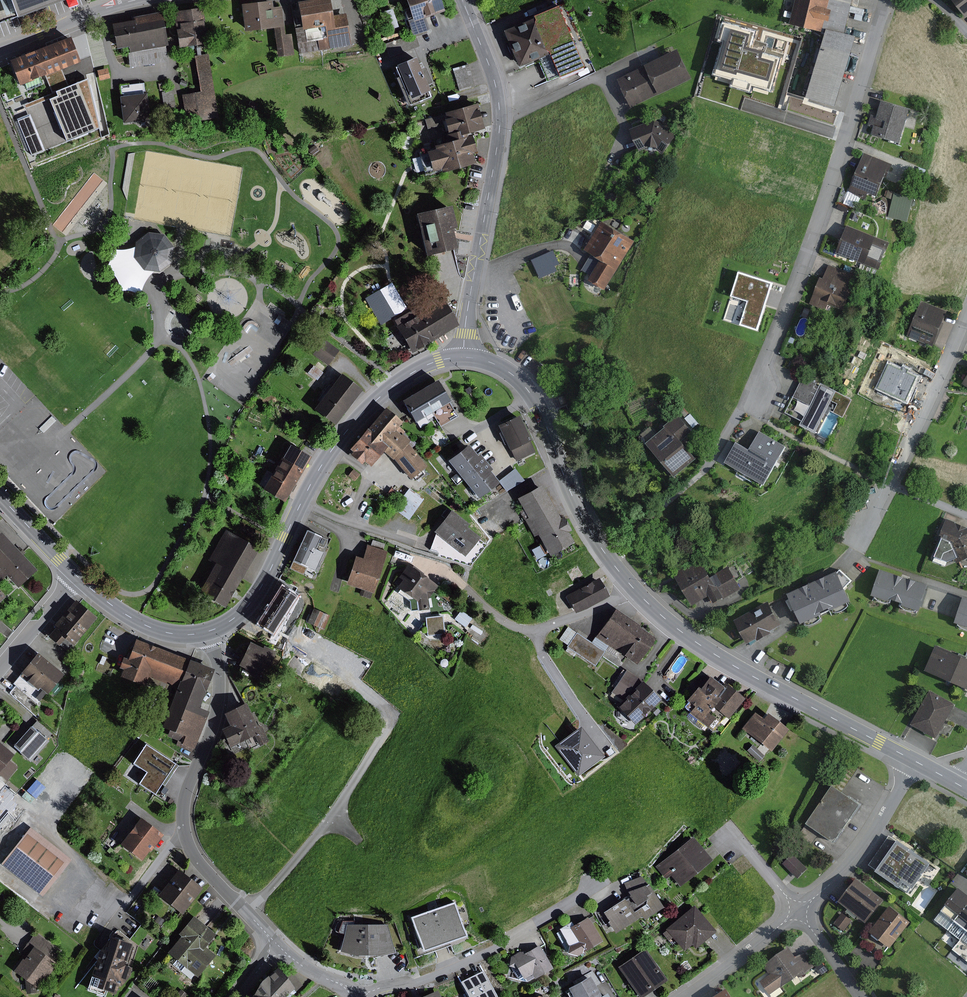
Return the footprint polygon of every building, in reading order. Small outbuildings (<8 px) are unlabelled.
[(7,15),(16,12),(21,16),(43,7),(62,0),(2,0),(7,15)] [(271,7),(270,0),(239,4),(242,31),(272,28),(276,57),(293,54),(290,34),(283,34),(280,6),(271,7)] [(328,0),(308,0),(295,2),(295,0),(293,0),(288,1),(297,54),(350,45),(344,13),(330,16),(328,0)] [(439,0),(403,0),(406,8),(401,10),(409,35),(384,43),(389,57),(419,46),(416,37),(427,33),(426,30),(428,29),(424,17),(442,11),(439,0)] [(789,24),(825,33),(806,97),(835,106),(856,36),(844,33),(852,0),(795,0),(789,24)] [(965,18),(966,16),(966,0),(952,0),(965,18)] [(581,67),(555,5),(530,16),(531,18),(501,31),(516,67),(536,58),(545,80),(555,75),(556,78),(581,67)] [(171,12),(176,47),(184,46),(184,49),(206,46),(200,7),(171,12)] [(398,26),(392,9),(379,13),(386,31),(398,26)] [(167,45),(160,11),(132,17),(132,20),(109,24),(114,49),(127,46),(128,53),(126,53),(129,67),(166,60),(164,46),(167,45)] [(752,39),(754,32),(725,23),(721,39),(725,40),(715,74),(734,79),(733,85),(749,89),(751,84),(770,89),(778,60),(764,56),(765,51),(764,51),(766,43),(752,39)] [(32,51),(41,75),(42,76),(78,62),(69,36),(32,51)] [(782,43),(773,40),(770,50),(779,52),(782,43)] [(714,60),(719,61),(723,44),(718,42),(714,60)] [(199,92),(181,94),(185,123),(208,119),(207,113),(217,112),(208,54),(200,56),(199,47),(195,48),(196,56),(194,57),(199,92)] [(692,79),(677,49),(644,65),(644,66),(617,80),(631,108),(658,94),(658,95),(692,79)] [(7,60),(16,85),(41,75),(32,51),(7,60)] [(396,77),(393,78),(404,107),(429,97),(424,85),(430,83),(424,67),(420,68),(418,63),(415,64),(412,57),(392,65),(393,66),(391,67),(396,77)] [(468,64),(452,69),(459,91),(475,86),(471,75),(468,64)] [(104,128),(89,75),(54,90),(56,95),(46,99),(66,143),(104,128)] [(142,94),(142,91),(143,91),(142,83),(119,86),(120,94),(122,94),(122,96),(118,97),(121,123),(148,120),(145,93),(142,94)] [(175,108),(172,90),(161,92),(163,109),(175,108)] [(909,109),(881,100),(876,116),(871,115),(868,126),(873,128),(871,135),(899,143),(909,109)] [(475,103),(442,113),(443,114),(423,119),(426,129),(442,124),(446,134),(444,135),(446,142),(465,137),(464,134),(482,129),(479,117),(475,103)] [(32,114),(18,120),(32,155),(46,149),(32,114)] [(676,135),(654,119),(629,130),(635,144),(632,145),(635,151),(638,149),(638,151),(648,147),(654,147),(662,154),(676,135)] [(465,137),(446,142),(432,146),(433,148),(417,153),(418,156),(411,158),(415,173),(422,170),(424,175),(439,170),(440,173),(473,163),(470,153),(475,151),(470,135),(465,137)] [(318,150),(315,145),(308,150),(311,155),(318,150)] [(887,178),(893,164),(864,152),(847,193),(865,200),(868,192),(876,196),(884,177),(887,178)] [(918,167),(908,163),(907,168),(917,171),(918,167)] [(924,175),(917,173),(914,180),(922,182),(924,175)] [(913,197),(888,190),(886,198),(892,199),(888,214),(907,219),(913,197)] [(617,196),(607,191),(605,198),(614,202),(617,196)] [(456,226),(452,206),(418,214),(428,255),(457,248),(454,235),(452,227),(456,226)] [(595,225),(587,221),(583,228),(591,232),(595,225)] [(634,242),(602,222),(585,250),(601,259),(588,280),(605,290),(634,242)] [(879,270),(890,242),(847,225),(836,252),(879,270)] [(147,232),(135,241),(133,258),(143,271),(158,272),(171,263),(173,246),(163,234),(147,232)] [(563,267),(553,247),(541,253),(540,249),(524,255),(510,262),(515,272),(511,274),(521,293),(491,309),(498,321),(499,321),(500,323),(502,323),(508,335),(510,334),(517,346),(536,336),(533,329),(584,302),(570,275),(572,274),(567,265),(563,267)] [(851,281),(854,274),(850,272),(852,268),(845,265),(843,270),(829,264),(823,278),(820,277),(809,304),(826,310),(828,304),(843,310),(854,282),(851,281)] [(773,283),(738,271),(730,296),(747,301),(739,325),(758,331),(773,283)] [(395,317),(378,289),(363,298),(379,326),(395,317)] [(457,325),(440,297),(415,312),(413,308),(393,320),(395,324),(393,325),(410,353),(457,325)] [(942,323),(947,311),(921,300),(906,336),(933,346),(934,344),(935,345),(944,323),(942,323)] [(811,310),(805,307),(801,316),(807,319),(811,310)] [(327,366),(339,350),(323,339),(312,354),(327,366)] [(323,373),(314,366),(309,373),(317,380),(323,373)] [(333,425),(361,390),(339,373),(329,387),(327,385),(315,400),(318,402),(312,409),(333,425)] [(852,399),(820,383),(819,387),(815,385),(816,383),(803,376),(793,397),(809,405),(799,426),(815,434),(832,402),(837,404),(833,412),(843,417),(852,399)] [(435,379),(419,389),(432,411),(448,401),(435,379)] [(432,411),(419,389),(400,401),(413,422),(432,411)] [(401,422),(383,407),(347,449),(350,452),(348,455),(359,465),(362,462),(369,467),(382,452),(391,460),(392,459),(408,479),(425,466),(406,443),(408,440),(401,434),(403,432),(397,427),(401,422)] [(699,423),(690,414),(685,419),(693,428),(699,423)] [(534,452),(517,415),(495,425),(508,451),(510,450),(515,461),(534,452)] [(665,428),(646,443),(674,477),(695,459),(680,441),(692,432),(678,415),(664,426),(665,428)] [(736,443),(724,463),(763,485),(786,446),(760,431),(749,450),(736,443)] [(283,502),(309,457),(287,444),(269,475),(264,472),(257,484),(262,487),(261,490),(283,502)] [(461,478),(484,461),(478,454),(475,456),(466,445),(447,460),(461,478)] [(953,456),(954,455),(956,454),(957,452),(957,451),(957,449),(956,448),(955,447),(954,446),(952,446),(951,446),(949,446),(948,448),(947,449),(947,451),(947,452),(948,454),(949,455),(951,456),(953,456)] [(476,498),(496,483),(487,471),(490,469),(484,461),(461,478),(476,498)] [(499,480),(507,490),(521,479),(513,469),(499,480)] [(360,474),(354,470),(349,476),(355,480),(360,474)] [(559,518),(540,485),(516,499),(527,518),(524,520),(533,536),(536,535),(548,556),(572,542),(566,532),(569,530),(562,517),(559,518)] [(397,493),(390,488),(386,494),(392,499),(397,493)] [(408,520),(423,499),(408,488),(393,509),(408,520)] [(459,506),(453,501),(448,506),(455,512),(459,506)] [(468,524),(450,510),(449,511),(445,508),(439,515),(443,518),(432,532),(435,534),(430,549),(438,552),(437,556),(469,566),(486,545),(478,539),(479,538),(466,527),(468,524)] [(947,518),(940,536),(942,536),(934,557),(948,563),(956,559),(958,563),(966,559),(966,527),(956,523),(956,522),(947,518)] [(223,609),(257,549),(224,530),(207,561),(213,565),(196,594),(223,609)] [(303,575),(306,567),(314,571),(322,553),(317,550),(319,545),(323,547),(327,540),(305,530),(291,561),(292,561),(289,569),(303,575)] [(5,576),(16,589),(36,570),(0,532),(0,581),(5,576)] [(370,546),(366,545),(361,559),(354,556),(344,584),(363,591),(361,596),(370,599),(386,552),(382,550),(384,544),(372,540),(370,546)] [(546,555),(541,544),(531,550),(536,560),(546,555)] [(711,578),(699,557),(672,573),(692,606),(709,596),(714,603),(723,598),(723,599),(741,589),(727,566),(715,573),(716,574),(711,578)] [(416,568),(408,562),(397,577),(401,580),(396,587),(417,602),(418,611),(428,610),(427,599),(437,586),(415,570),(416,568)] [(927,585),(879,569),(871,596),(889,602),(890,599),(901,603),(901,606),(919,611),(927,585)] [(837,573),(836,571),(787,594),(800,624),(804,622),(806,625),(810,625),(814,624),(818,621),(820,619),(819,616),(833,610),(834,613),(838,612),(842,611),(845,609),(848,606),(847,603),(850,602),(844,588),(851,581),(840,570),(837,573)] [(608,596),(598,578),(565,596),(575,614),(608,596)] [(299,595),(283,584),(258,624),(274,634),(299,595)] [(963,597),(954,623),(966,627),(966,598),(963,597)] [(54,627),(46,637),(56,646),(62,639),(71,646),(95,618),(73,599),(52,625),(54,627)] [(734,620),(747,644),(756,639),(757,641),(771,633),(770,631),(781,625),(768,601),(734,620)] [(594,667),(605,651),(614,658),(618,653),(636,665),(655,638),(639,627),(639,625),(615,608),(591,643),(567,626),(558,639),(567,645),(565,647),(594,667)] [(330,616),(312,609),(306,623),(324,630),(330,616)] [(471,618),(460,610),(453,619),(465,627),(471,618)] [(444,634),(442,615),(425,617),(427,636),(444,634)] [(175,686),(186,660),(134,639),(126,658),(122,656),(117,669),(124,671),(122,675),(140,683),(144,674),(175,686)] [(260,681),(275,652),(262,645),(261,648),(248,641),(237,665),(246,670),(244,673),(260,681)] [(936,645),(924,671),(966,690),(966,659),(936,645)] [(61,674),(36,653),(11,684),(36,704),(61,674)] [(442,667),(443,667),(445,667),(446,667),(447,666),(448,665),(448,663),(448,662),(447,661),(446,660),(445,659),(443,659),(442,659),(441,660),(440,661),(439,662),(439,664),(440,665),(441,666),(442,667)] [(211,670),(186,660),(175,686),(159,728),(167,731),(165,736),(176,741),(175,745),(192,751),(207,712),(196,708),(211,670)] [(641,680),(625,670),(624,671),(622,669),(610,686),(613,688),(610,693),(611,693),(609,696),(619,703),(615,707),(634,726),(660,700),(641,680)] [(719,721),(707,712),(711,707),(718,698),(714,696),(722,686),(708,676),(707,677),(704,675),(699,675),(694,681),(695,686),(685,700),(687,702),(683,707),(689,711),(686,716),(703,730),(706,726),(711,730),(719,721)] [(722,686),(714,696),(718,698),(711,707),(727,719),(744,698),(725,682),(722,686)] [(936,739),(955,705),(929,691),(910,725),(936,739)] [(256,726),(244,703),(222,714),(228,727),(220,731),(229,748),(253,736),(259,746),(269,741),(260,724),(256,726)] [(661,712),(657,708),(652,713),(656,716),(661,712)] [(770,751),(787,730),(766,713),(762,719),(754,712),(741,729),(770,751)] [(51,734),(36,720),(12,747),(29,763),(47,742),(45,740),(51,734)] [(582,725),(557,744),(581,775),(606,755),(582,725)] [(176,751),(163,743),(158,751),(171,759),(176,751)] [(177,766),(143,744),(131,764),(144,772),(137,784),(154,795),(161,784),(164,786),(170,777),(177,766)] [(0,745),(0,776),(5,781),(16,767),(7,760),(12,754),(0,745)] [(764,756),(752,745),(747,750),(758,762),(764,756)] [(845,760),(830,781),(843,791),(858,769),(845,760)] [(859,805),(832,786),(798,835),(811,845),(819,833),(833,842),(859,805)] [(150,852),(163,835),(138,817),(118,845),(141,861),(148,851),(150,852)] [(71,860),(29,827),(0,864),(41,897),(46,890),(49,892),(58,880),(56,878),(71,860)] [(896,841),(889,836),(869,865),(876,870),(875,871),(899,888),(903,882),(912,889),(930,863),(897,840),(896,841)] [(691,837),(655,866),(665,880),(670,876),(678,887),(710,860),(691,837)] [(807,869),(792,854),(782,863),(793,875),(797,879),(807,869)] [(177,870),(157,896),(181,915),(201,889),(193,882),(177,870)] [(940,870),(935,872),(934,877),(939,881),(944,878),(944,873),(940,870)] [(952,881),(959,885),(963,878),(956,874),(952,881)] [(628,896),(602,913),(607,921),(605,923),(612,933),(639,916),(641,920),(661,907),(645,884),(644,884),(639,876),(621,884),(625,894),(626,893),(628,896)] [(866,923),(884,899),(856,878),(838,902),(847,908),(844,911),(855,920),(857,917),(866,923)] [(966,906),(966,894),(959,888),(934,920),(948,931),(966,906)] [(464,936),(453,902),(408,917),(420,951),(464,936)] [(693,905),(664,929),(665,931),(662,933),(668,940),(671,937),(683,951),(690,944),(694,949),(715,932),(693,905)] [(910,922),(890,906),(874,925),(871,923),(859,938),(864,941),(861,946),(879,960),(889,947),(890,948),(910,922)] [(966,931),(966,906),(948,931),(960,941),(966,931)] [(843,931),(852,920),(842,913),(833,924),(843,931)] [(165,921),(158,916),(154,922),(161,927),(165,921)] [(179,936),(166,952),(175,960),(171,964),(180,971),(184,967),(196,977),(215,955),(204,946),(214,934),(201,923),(192,916),(177,934),(179,936)] [(600,941),(586,917),(573,925),(571,921),(557,929),(559,932),(555,933),(565,950),(564,954),(574,956),(600,941)] [(354,921),(342,921),(337,933),(343,934),(338,952),(355,957),(355,955),(375,955),(375,957),(393,952),(385,925),(353,925),(354,921)] [(960,941),(952,949),(966,961),(966,931),(960,941)] [(53,961),(60,951),(35,932),(26,945),(31,948),(22,960),(21,959),(12,971),(24,980),(26,994),(39,993),(38,987),(47,975),(48,975),(56,964),(53,961)] [(123,966),(130,944),(108,937),(99,949),(90,977),(93,978),(90,986),(114,994),(117,985),(120,986),(128,977),(131,968),(123,966)] [(550,968),(538,945),(526,952),(525,950),(523,952),(519,951),(510,956),(506,966),(510,967),(516,979),(525,982),(550,968)] [(796,958),(788,947),(763,965),(769,974),(760,981),(770,994),(780,987),(781,987),(797,975),(799,978),(814,967),(804,952),(796,958)] [(644,948),(617,967),(637,996),(641,996),(666,980),(644,948)] [(827,970),(821,962),(815,966),(821,974),(827,970)] [(289,996),(290,996),(303,985),(291,971),(283,977),(275,967),(255,983),(249,996),(288,996),(289,996)] [(458,982),(466,996),(495,996),(482,970),(458,982)] [(592,971),(572,982),(573,984),(565,988),(567,992),(565,993),(567,996),(607,996),(604,993),(599,996),(594,987),(600,983),(592,971)] [(550,990),(547,984),(542,987),(545,993),(550,990)] [(726,988),(713,996),(732,996),(726,988)]
